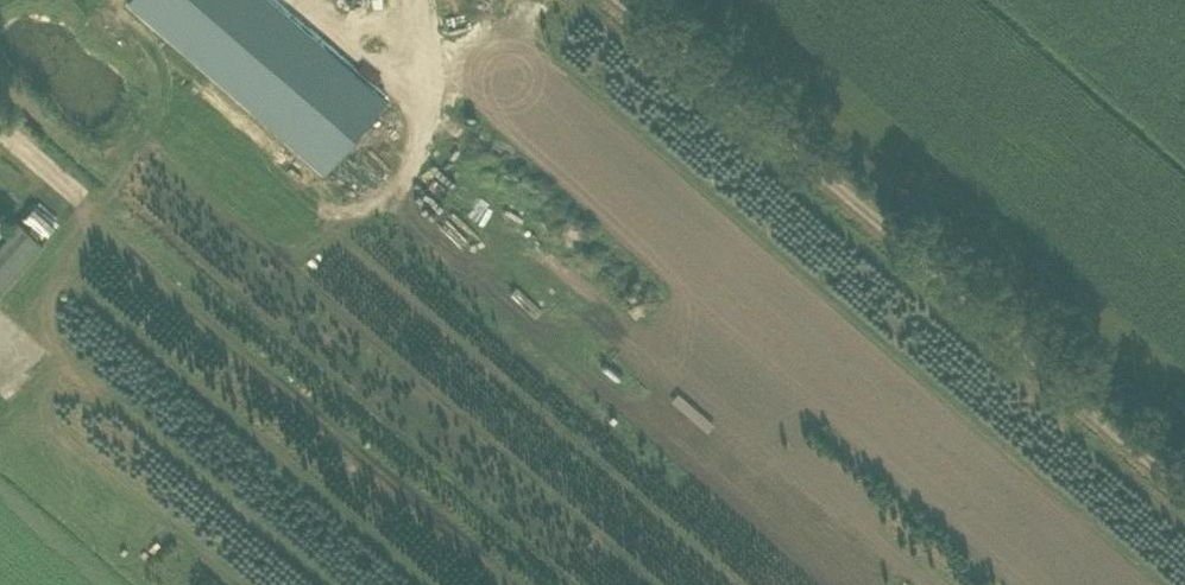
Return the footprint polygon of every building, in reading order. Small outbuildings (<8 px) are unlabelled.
[(269,0),(130,0),(128,3),(332,178),(393,107),(269,0)] [(42,244),(19,224),(0,245),(0,292),(42,244)]
